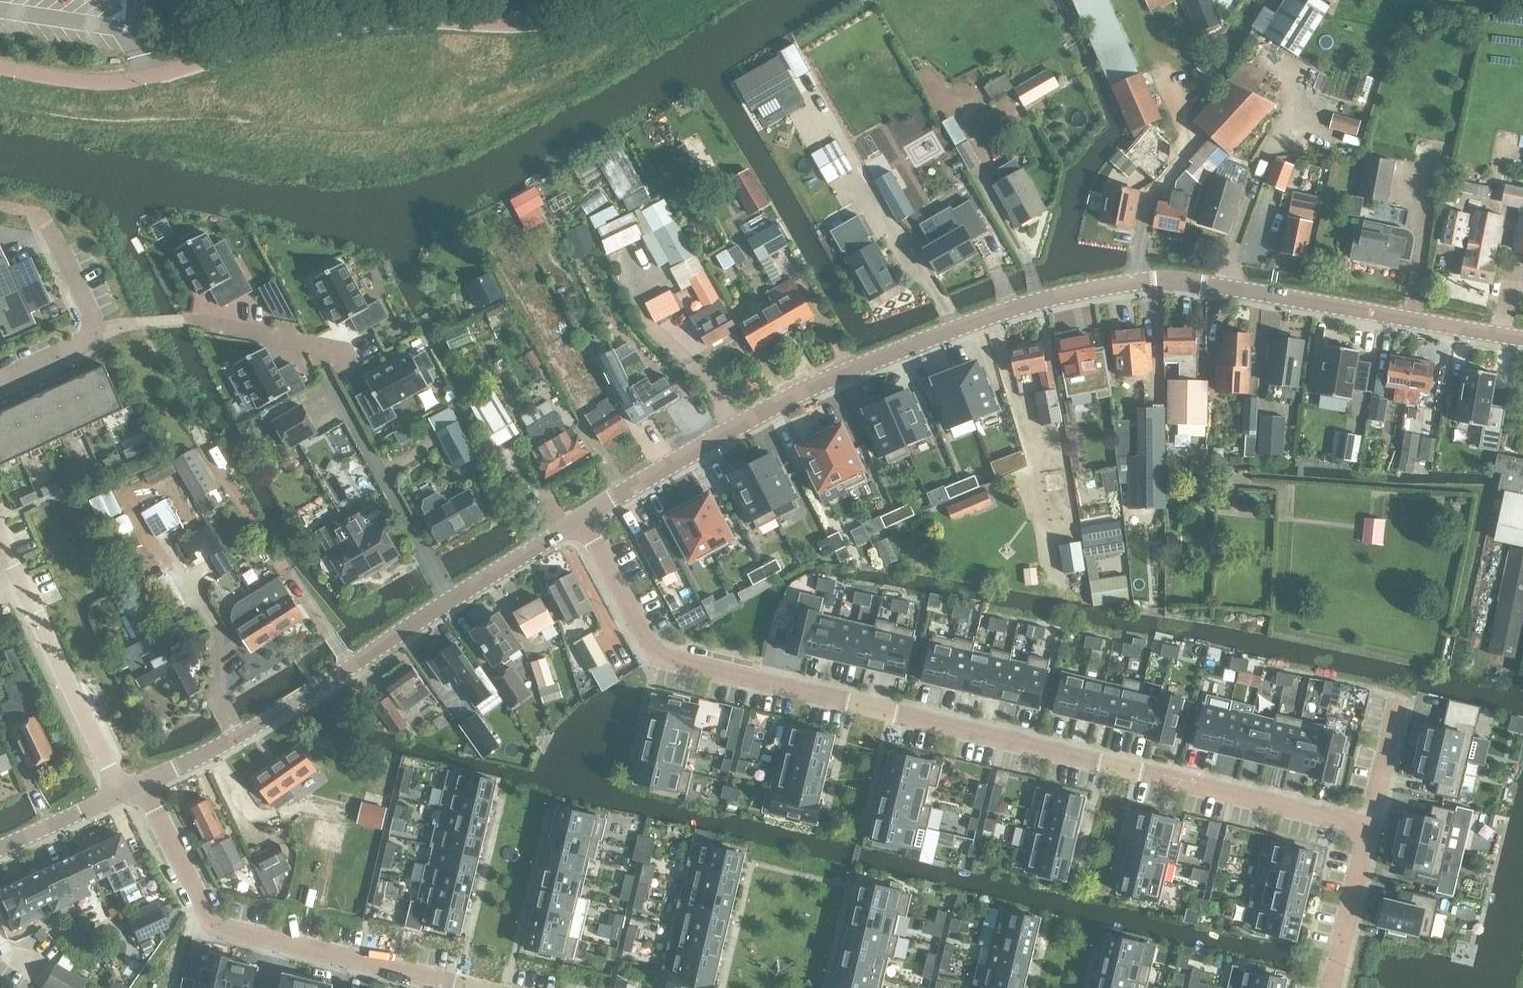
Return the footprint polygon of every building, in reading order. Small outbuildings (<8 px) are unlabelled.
[(1109,0),(1073,0),(1108,80),(1138,67),(1109,0)] [(1198,32),(1221,23),(1211,0),(1185,0),(1198,32)] [(1263,37),(1298,59),(1330,9),(1316,0),(1287,0),(1278,14),(1264,35),(1263,37)] [(1265,6),(1252,27),(1264,35),(1278,14),(1265,6)] [(795,41),(781,49),(792,71),(806,64),(795,41)] [(780,59),(738,83),(752,107),(756,105),(764,120),(802,98),(780,59)] [(1050,69),(1015,89),(1025,107),(1061,87),(1050,69)] [(1141,74),(1112,87),(1137,143),(1150,128),(1146,124),(1161,118),(1141,74)] [(1360,75),(1354,98),(1367,102),(1373,79),(1360,75)] [(1193,157),(1190,162),(1193,164),(1176,182),(1172,205),(1159,203),(1154,228),(1183,233),(1188,208),(1198,210),(1208,176),(1275,106),(1229,83),(1193,122),(1210,138),(1193,157)] [(1334,113),(1330,129),(1357,136),(1361,121),(1334,113)] [(953,116),(942,122),(956,146),(967,139),(953,116)] [(812,156),(828,183),(852,169),(836,141),(812,156)] [(969,141),(957,147),(970,171),(982,164),(969,141)] [(620,145),(596,158),(620,200),(644,187),(620,145)] [(684,156),(682,162),(687,169),(693,172),(699,168),(701,162),(696,154),(691,152),(684,156)] [(1276,155),(1267,181),(1288,189),(1297,162),(1276,155)] [(1367,157),(1360,197),(1387,202),(1395,163),(1367,157)] [(1323,159),(1321,168),(1331,171),(1333,161),(1323,159)] [(1212,177),(1198,222),(1227,231),(1241,185),(1246,170),(1222,163),(1212,177)] [(748,167),(728,179),(749,215),(770,203),(748,167)] [(1045,211),(1032,189),(1022,171),(995,186),(1018,226),(1045,211)] [(914,213),(900,189),(890,172),(875,181),(898,222),(914,213)] [(1460,180),(1457,191),(1488,197),(1490,186),(1460,180)] [(536,187),(510,200),(527,231),(545,221),(538,208),(545,204),(536,187)] [(644,188),(623,198),(630,211),(650,200),(644,188)] [(1120,226),(1131,228),(1137,193),(1110,188),(1108,200),(1104,199),(1102,213),(1105,213),(1104,223),(1108,224),(1110,227),(1114,228),(1117,228),(1120,226)] [(1506,188),(1503,204),(1522,208),(1522,191),(1506,188)] [(659,196),(633,211),(645,236),(660,266),(666,262),(670,269),(693,256),(659,196)] [(934,217),(919,225),(931,246),(924,250),(938,274),(976,253),(971,243),(988,233),(970,201),(952,211),(950,208),(934,217)] [(596,224),(622,215),(618,203),(592,212),(596,224)] [(1304,258),(1312,223),(1311,223),(1313,212),(1300,209),(1298,220),(1288,218),(1281,253),(1304,258)] [(595,229),(607,254),(645,236),(633,211),(595,229)] [(1515,251),(1522,253),(1522,211),(1515,251)] [(1475,213),(1472,230),(1465,228),(1467,216),(1448,212),(1442,242),(1461,246),(1463,237),(1470,238),(1466,261),(1465,261),(1462,276),(1491,282),(1494,267),(1492,266),(1502,218),(1475,213)] [(875,244),(857,255),(852,247),(870,237),(858,216),(830,231),(842,252),(845,250),(850,258),(847,260),(869,301),(898,285),(875,244)] [(1365,222),(1363,232),(1357,231),(1351,259),(1398,268),(1400,258),(1409,260),(1413,242),(1413,238),(1412,235),(1409,232),(1406,231),(1365,222)] [(587,223),(565,230),(574,259),(596,251),(587,223)] [(759,262),(787,246),(775,225),(747,241),(759,262)] [(231,277),(207,233),(198,238),(195,233),(182,240),(185,245),(176,250),(201,296),(212,289),(222,307),(252,290),(242,271),(231,277)] [(727,250),(717,256),(725,270),(736,264),(727,250)] [(777,260),(785,275),(802,265),(794,251),(777,260)] [(679,285),(688,280),(702,272),(693,256),(670,269),(679,285)] [(6,259),(0,262),(0,300),(42,281),(32,260),(11,269),(6,259)] [(368,307),(344,263),(314,280),(338,325),(352,318),(360,332),(388,317),(380,301),(368,307)] [(699,314),(691,318),(707,347),(735,331),(702,272),(688,280),(701,303),(695,307),(699,314)] [(491,274),(468,286),(479,308),(503,296),(491,274)] [(813,318),(791,280),(783,285),(775,289),(781,300),(775,303),(791,331),(813,318)] [(42,281),(0,300),(0,326),(5,337),(36,323),(31,312),(52,303),(42,281)] [(280,288),(264,297),(275,316),(297,320),(280,288)] [(772,341),(791,331),(775,303),(781,300),(775,289),(766,295),(772,305),(762,311),(756,314),(772,341)] [(645,303),(655,322),(680,309),(670,290),(645,303)] [(754,351),(772,341),(756,314),(762,311),(756,300),(747,305),(753,316),(739,324),(754,351)] [(501,307),(488,314),(494,327),(507,321),(501,307)] [(467,324),(443,334),(451,351),(473,342),(475,341),(467,324)] [(1195,353),(1196,353),(1196,331),(1177,332),(1176,330),(1168,330),(1167,332),(1164,332),(1164,363),(1179,363),(1179,378),(1169,378),(1168,422),(1206,422),(1207,378),(1196,378),(1195,353)] [(1147,370),(1152,370),(1151,348),(1145,348),(1144,333),(1112,335),(1114,357),(1115,357),(1117,377),(1147,374),(1147,370)] [(1218,393),(1237,394),(1245,395),(1247,369),(1247,370),(1249,334),(1227,333),(1226,343),(1220,343),(1218,382),(1219,382),(1218,393)] [(1063,365),(1064,365),(1066,376),(1078,374),(1080,387),(1083,392),(1088,396),(1094,397),(1101,395),(1094,359),(1095,359),(1091,338),(1059,344),(1063,365)] [(1274,338),(1268,384),(1297,388),(1303,342),(1274,338)] [(1326,345),(1318,394),(1351,400),(1352,389),(1366,391),(1370,364),(1357,361),(1359,351),(1326,345)] [(1041,426),(1061,422),(1051,367),(1046,368),(1042,347),(1010,353),(1014,375),(1040,370),(1044,393),(1035,394),(1041,426)] [(306,389),(293,364),(279,372),(266,348),(235,365),(240,374),(232,378),(240,394),(249,390),(259,409),(288,393),(291,397),(306,389)] [(650,416),(636,393),(626,378),(612,351),(597,360),(611,387),(635,424),(638,423),(639,425),(648,420),(647,417),(650,416)] [(533,352),(527,355),(535,370),(540,367),(533,352)] [(634,353),(619,362),(627,378),(636,393),(650,416),(677,400),(665,379),(650,388),(641,372),(644,370),(634,353)] [(391,407),(429,386),(412,355),(367,380),(372,389),(358,397),(375,429),(396,417),(391,407)] [(1406,404),(1413,361),(1391,357),(1386,386),(1396,388),(1394,402),(1406,404)] [(1435,364),(1413,361),(1406,404),(1418,406),(1420,392),(1430,394),(1435,364)] [(958,372),(956,372),(974,419),(998,410),(984,373),(978,376),(974,365),(971,367),(969,362),(956,367),(958,372)] [(93,371),(0,414),(0,466),(125,409),(105,365),(93,371)] [(942,389),(936,392),(950,428),(974,419),(956,372),(954,373),(952,369),(939,374),(941,378),(938,379),(942,389)] [(1464,369),(1455,422),(1483,427),(1480,448),(1498,451),(1505,408),(1491,405),(1496,374),(1464,369)] [(1435,384),(1434,393),(1445,394),(1445,385),(1435,384)] [(448,391),(446,397),(449,402),(457,397),(453,389),(448,391)] [(888,399),(886,400),(906,446),(907,445),(929,436),(914,400),(908,402),(904,392),(901,393),(899,389),(886,395),(888,399)] [(494,394),(472,406),(470,407),(474,416),(493,449),(517,435),(494,394)] [(872,417),(867,420),(883,456),(885,455),(889,464),(911,454),(907,445),(906,446),(886,400),(884,401),(882,396),(869,402),(871,406),(868,408),(872,417)] [(1245,398),(1243,435),(1255,436),(1257,399),(1245,398)] [(1383,424),(1387,401),(1373,398),(1369,421),(1383,424)] [(601,445),(624,430),(607,401),(595,408),(597,410),(584,417),(601,445)] [(283,434),(310,418),(302,405),(275,421),(283,434)] [(545,405),(532,412),(565,467),(587,454),(576,436),(574,437),(570,431),(563,435),(545,405)] [(446,409),(425,421),(434,435),(455,423),(446,409)] [(1436,411),(1424,409),(1421,437),(1433,439),(1436,411)] [(532,412),(520,420),(538,450),(531,455),(535,461),(534,463),(544,480),(565,467),(532,412)] [(1165,508),(1164,412),(1138,413),(1138,422),(1113,422),(1116,457),(1119,483),(1129,483),(1129,509),(1165,508)] [(1260,416),(1258,455),(1282,456),(1285,418),(1260,416)] [(318,432),(310,418),(283,434),(291,448),(318,432)] [(252,420),(240,426),(247,440),(253,437),(256,428),(252,420)] [(434,435),(453,470),(474,458),(455,423),(434,435)] [(838,427),(820,436),(842,481),(841,481),(845,490),(867,479),(863,471),(865,470),(848,434),(842,437),(838,427)] [(1358,437),(1342,434),(1338,458),(1354,461),(1358,437)] [(807,454),(802,457),(819,492),(841,481),(842,481),(820,436),(803,444),(807,454)] [(140,444),(125,451),(128,459),(143,452),(140,444)] [(1213,457),(1222,457),(1222,449),(1213,449),(1213,457)] [(213,490),(217,488),(195,450),(174,462),(197,500),(206,515),(222,506),(213,490)] [(763,453),(751,460),(753,464),(751,465),(778,518),(799,508),(794,499),(796,498),(779,463),(773,466),(768,456),(766,458),(763,453)] [(119,454),(104,460),(108,468),(123,461),(119,454)] [(1522,546),(1522,542),(1522,460),(1497,455),(1493,473),(1501,474),(1497,491),(1505,493),(1495,540),(1522,546)] [(1002,459),(991,464),(997,479),(1008,474),(1002,459)] [(183,481),(171,461),(162,466),(175,486),(183,481)] [(739,483),(733,486),(751,521),(753,520),(757,529),(778,518),(751,465),(749,466),(747,462),(734,468),(737,472),(734,474),(739,483)] [(99,463),(83,470),(87,477),(102,471),(99,463)] [(78,472),(63,479),(66,487),(81,480),(78,472)] [(975,476),(960,482),(965,493),(979,487),(975,476)] [(57,482),(42,489),(45,496),(61,489),(57,482)] [(960,482),(945,488),(950,499),(965,493),(960,482)] [(944,485),(927,493),(932,506),(950,499),(945,488),(944,485)] [(112,490),(90,501),(101,523),(123,512),(112,490)] [(987,490),(947,507),(953,519),(992,503),(987,490)] [(40,499),(36,491),(21,498),(25,506),(40,499)] [(466,493),(448,504),(444,497),(437,494),(426,501),(424,508),(428,515),(426,516),(440,540),(480,518),(466,493)] [(705,496),(688,505),(712,550),(734,538),(716,503),(710,506),(705,496)] [(167,499),(142,513),(157,538),(182,523),(167,499)] [(910,504),(895,510),(900,521),(915,515),(910,504)] [(293,505),(284,510),(292,524),(301,519),(293,505)] [(676,524),(671,527),(689,562),(712,550),(688,505),(671,515),(676,524)] [(895,510),(881,517),(886,528),(900,521),(895,510)] [(1124,515),(1133,599),(1143,598),(1135,524),(1150,522),(1149,512),(1124,515)] [(360,514),(347,522),(375,570),(401,555),(380,520),(367,528),(360,514)] [(128,516),(110,525),(116,537),(134,528),(128,516)] [(1365,517),(1363,542),(1385,544),(1387,519),(1365,517)] [(375,570),(347,522),(335,529),(332,524),(318,532),(330,554),(327,556),(323,559),(322,564),(324,568),(327,571),(331,572),(335,571),(339,569),(349,586),(375,570)] [(1081,528),(1094,606),(1130,601),(1126,576),(1099,579),(1096,557),(1125,552),(1120,522),(1081,528)] [(658,580),(676,571),(654,530),(636,540),(658,580)] [(839,532),(828,537),(835,551),(846,546),(839,532)] [(211,533),(185,547),(192,559),(217,544),(211,533)] [(828,537),(818,543),(825,557),(835,551),(828,537)] [(889,538),(877,543),(886,564),(897,560),(889,538)] [(1080,543),(1060,546),(1064,574),(1084,571),(1080,543)] [(846,546),(835,551),(841,562),(851,557),(846,546)] [(1522,636),(1522,552),(1509,549),(1487,653),(1518,660),(1522,636)] [(224,551),(212,559),(222,576),(234,568),(224,551)] [(776,560),(762,567),(768,577),(782,570),(776,560)] [(762,567),(748,574),(754,585),(768,577),(762,567)] [(1037,567),(1024,569),(1026,585),(1038,584),(1037,567)] [(271,584),(253,595),(278,635),(304,618),(279,579),(273,568),(265,573),(271,584)] [(592,610),(573,574),(548,587),(567,623),(592,610)] [(825,592),(828,580),(819,578),(817,591),(825,592)] [(836,581),(828,580),(825,592),(834,594),(836,581)] [(861,606),(864,593),(855,591),(853,604),(861,606)] [(870,607),(872,595),(864,593),(861,606),(870,607)] [(234,613),(233,616),(233,619),(234,622),(236,625),(238,629),(237,629),(252,652),(278,635),(263,613),(252,596),(240,603),(238,605),(236,608),(234,610),(234,613)] [(713,596),(702,601),(710,615),(720,610),(713,596)] [(675,597),(668,601),(672,608),(679,604),(675,597)] [(539,599),(513,614),(528,638),(554,623),(539,599)] [(899,613),(902,600),(893,599),(891,611),(899,613)] [(908,614),(910,602),(902,600),(899,613),(908,614)] [(961,618),(963,606),(955,604),(952,617),(961,618)] [(701,605),(677,618),(683,630),(708,616),(701,605)] [(969,620),(972,607),(963,606),(961,618),(969,620)] [(820,615),(821,616),(821,613),(798,608),(795,623),(792,622),(788,636),(791,637),(788,652),(811,658),(811,654),(820,615)] [(495,666),(521,648),(498,615),(472,633),(495,666)] [(829,658),(838,620),(821,616),(820,615),(811,654),(829,658)] [(997,632),(1000,619),(991,617),(989,630),(997,632)] [(140,687),(144,685),(148,685),(156,681),(158,677),(167,673),(181,700),(199,690),(174,642),(192,633),(184,618),(121,651),(140,687)] [(896,626),(897,626),(898,624),(877,619),(875,629),(876,629),(867,667),(885,671),(896,626)] [(1006,633),(1008,621),(1000,619),(997,632),(1006,633)] [(848,662),(857,624),(838,620),(829,658),(848,662)] [(876,629),(875,629),(857,624),(848,662),(867,667),(876,629)] [(1035,639),(1037,626),(1029,625),(1026,637),(1035,639)] [(916,631),(897,626),(896,626),(885,671),(905,676),(916,631)] [(1044,640),(1046,628),(1037,626),(1035,639),(1044,640)] [(589,672),(606,663),(606,662),(591,634),(574,643),(589,672)] [(955,640),(954,640),(933,635),(929,654),(926,653),(923,667),(926,667),(923,680),(944,685),(955,640)] [(1092,650),(1095,637),(1086,636),(1084,648),(1092,650)] [(1101,652),(1103,639),(1095,637),(1092,650),(1101,652)] [(972,652),(973,652),(975,643),(955,638),(954,640),(955,640),(944,685),(963,690),(972,652)] [(1134,638),(1133,644),(1141,646),(1145,647),(1147,640),(1134,638)] [(189,644),(188,651),(194,657),(198,655),(202,653),(203,645),(197,640),(193,642),(189,644)] [(1130,657),(1133,644),(1124,643),(1122,655),(1130,657)] [(432,661),(429,663),(444,684),(455,677),(476,706),(498,690),(482,667),(476,671),(456,644),(445,652),(442,649),(430,658),(432,661)] [(1139,659),(1141,646),(1133,644),(1130,657),(1139,659)] [(1169,658),(1172,646),(1163,644),(1161,656),(1169,658)] [(1178,660),(1180,647),(1172,646),(1169,658),(1178,660)] [(12,648),(3,652),(14,674),(4,678),(9,689),(17,706),(3,712),(10,727),(9,728),(28,767),(51,756),(33,717),(32,718),(24,702),(35,697),(27,681),(12,648)] [(1010,661),(1012,654),(992,649),(990,656),(991,656),(982,694),(1001,699),(1010,661)] [(991,656),(990,656),(973,652),(972,652),(963,690),(982,694),(991,656)] [(1039,708),(1050,661),(1030,656),(1027,665),(1028,665),(1019,703),(1039,708)] [(1241,659),(1232,657),(1230,669),(1238,671),(1241,659)] [(554,684),(546,658),(531,663),(539,688),(554,684)] [(1249,660),(1241,659),(1238,671),(1247,673),(1249,660)] [(1028,665),(1027,665),(1010,661),(1001,699),(1019,703),(1028,665)] [(412,667),(386,686),(404,712),(431,694),(412,667)] [(493,682),(499,690),(511,708),(530,695),(512,668),(493,682)] [(1287,673),(1278,672),(1276,684),(1284,686),(1287,673)] [(1295,675),(1287,673),(1284,686),(1293,688),(1295,675)] [(1076,717),(1086,679),(1064,674),(1061,685),(1058,685),(1055,698),(1058,699),(1055,712),(1076,717)] [(1142,692),(1145,683),(1124,678),(1122,688),(1123,688),(1114,726),(1132,730),(1142,692)] [(1095,721),(1104,683),(1086,679),(1076,717),(1095,721)] [(1334,682),(1325,681),(1323,693),(1331,695),(1334,682)] [(554,684),(539,688),(543,703),(563,697),(559,682),(554,684)] [(1340,697),(1342,684),(1334,682),(1331,695),(1340,697)] [(1123,688),(1122,688),(1104,683),(1095,721),(1114,726),(1123,688)] [(1160,697),(1159,696),(1142,692),(1132,730),(1150,735),(1151,735),(1160,697)] [(1323,693),(1320,706),(1329,707),(1330,704),(1331,695),(1323,693)] [(1179,729),(1182,715),(1179,715),(1183,699),(1160,694),(1159,696),(1160,697),(1151,735),(1150,735),(1149,738),(1172,744),(1176,728),(1179,729)] [(1207,695),(1195,746),(1219,752),(1229,710),(1231,700),(1207,695)] [(1331,695),(1330,704),(1338,705),(1340,697),(1331,695)] [(649,719),(651,719),(652,718),(693,728),(694,728),(699,706),(683,703),(684,700),(670,697),(670,699),(654,696),(649,719)] [(406,725),(388,699),(375,708),(393,734),(406,725)] [(1468,762),(1481,708),(1450,700),(1443,729),(1427,725),(1424,735),(1421,734),(1417,750),(1468,762)] [(1243,757),(1252,716),(1229,710),(1219,752),(1243,757)] [(477,714),(461,726),(469,738),(483,757),(500,745),(477,714)] [(1289,769),(1301,720),(1277,714),(1275,721),(1276,721),(1266,763),(1289,769)] [(1276,721),(1275,721),(1252,716),(1243,757),(1266,763),(1276,721)] [(1509,730),(1522,733),(1522,719),(1512,716),(1509,730)] [(703,730),(694,728),(693,728),(652,718),(651,719),(647,739),(688,749),(688,750),(697,752),(703,730)] [(1323,733),(1325,726),(1301,720),(1289,769),(1312,774),(1313,774),(1323,733)] [(732,724),(729,737),(738,739),(741,727),(732,724)] [(780,748),(787,749),(787,748),(829,758),(834,737),(785,725),(780,748)] [(756,728),(747,726),(744,738),(753,740),(756,728)] [(1341,768),(1344,754),(1341,753),(1345,738),(1323,733),(1313,774),(1312,774),(1311,777),(1334,782),(1338,767),(1341,768)] [(735,751),(738,739),(729,737),(726,749),(735,751)] [(469,738),(464,752),(483,757),(469,738)] [(750,753),(753,740),(744,738),(741,751),(750,753)] [(684,770),(688,750),(688,749),(647,739),(642,760),(683,770),(684,770)] [(298,748),(254,779),(270,802),(271,801),(277,809),(294,797),(289,789),(315,770),(298,748)] [(824,779),(829,758),(787,748),(787,749),(782,769),(824,779)] [(9,767),(0,749),(0,772),(9,767)] [(1459,800),(1468,762),(1417,750),(1413,766),(1417,767),(1414,776),(1438,782),(1434,795),(1459,800)] [(892,753),(887,774),(928,784),(928,785),(938,788),(943,765),(918,759),(919,756),(906,753),(905,756),(892,753)] [(721,770),(730,772),(733,760),(724,758),(721,770)] [(748,761),(739,759),(736,772),(745,774),(748,761)] [(693,772),(684,770),(683,770),(642,760),(636,782),(687,794),(693,772)] [(406,767),(403,780),(412,782),(415,770),(406,767)] [(819,800),(824,779),(782,769),(775,767),(770,789),(819,800)] [(449,770),(444,790),(492,801),(496,781),(449,770)] [(923,805),(924,805),(928,785),(928,784),(887,774),(882,795),(923,805)] [(409,794),(412,782),(403,780),(400,792),(409,794)] [(979,783),(976,796),(985,798),(988,785),(979,783)] [(730,800),(733,787),(724,785),(721,798),(730,800)] [(1003,787),(994,785),(991,798),(1000,800),(1003,787)] [(738,802),(741,789),(733,787),(730,800),(738,802)] [(1032,809),(1041,811),(1041,810),(1080,819),(1085,798),(1072,795),(1072,792),(1059,789),(1058,792),(1037,787),(1032,809)] [(822,800),(819,800),(770,789),(765,811),(787,816),(787,819),(800,822),(801,819),(816,823),(822,800)] [(487,820),(492,801),(444,790),(440,808),(487,820)] [(933,807),(924,805),(923,805),(882,795),(877,816),(918,826),(918,827),(927,830),(933,807)] [(982,810),(985,798),(976,796),(973,808),(982,810)] [(997,812),(1000,800),(991,798),(988,810),(997,812)] [(230,838),(226,840),(223,833),(224,833),(208,801),(190,810),(205,842),(201,844),(219,880),(244,868),(230,838)] [(364,802),(359,824),(383,830),(388,807),(364,802)] [(397,805),(394,817),(403,819),(406,807),(397,805)] [(1448,849),(1457,811),(1433,805),(1430,818),(1406,812),(1404,822),(1400,821),(1396,837),(1448,849)] [(483,838),(487,820),(440,808),(440,809),(442,810),(438,827),(436,826),(435,827),(483,838)] [(560,808),(555,828),(603,840),(608,819),(560,808)] [(1075,839),(1080,819),(1041,810),(1041,811),(1037,829),(1037,830),(1075,839)] [(1139,811),(1134,832),(1179,843),(1179,842),(1184,822),(1165,818),(1166,815),(1152,812),(1152,814),(1139,811)] [(342,850),(349,823),(316,814),(309,842),(342,850)] [(877,816),(871,838),(876,840),(875,843),(875,844),(897,849),(897,848),(898,845),(922,851),(927,830),(918,827),(918,826),(877,816)] [(407,820),(403,819),(394,817),(391,830),(404,833),(407,820)] [(968,829),(977,831),(980,819),(971,817),(968,829)] [(995,820),(986,818),(983,830),(992,832),(995,820)] [(1211,821),(1207,836),(1209,837),(1218,839),(1221,824),(1211,821)] [(695,839),(715,843),(717,830),(697,826),(695,839)] [(478,857),(483,838),(435,827),(431,846),(478,857)] [(1070,859),(1075,839),(1037,830),(1037,829),(1028,827),(1022,848),(1032,850),(1070,859)] [(602,841),(603,840),(555,828),(550,848),(596,859),(600,840),(602,841)] [(1182,842),(1179,842),(1179,843),(1134,832),(1129,852),(1167,861),(1167,862),(1177,864),(1182,842)] [(941,833),(938,842),(953,846),(956,836),(941,833)] [(126,865),(132,863),(118,834),(102,841),(109,857),(102,861),(103,864),(106,863),(111,873),(105,875),(112,892),(117,890),(123,904),(143,895),(137,881),(133,882),(126,865)] [(645,850),(648,837),(639,835),(636,848),(645,850)] [(657,839),(648,837),(645,850),(654,852),(657,839)] [(1215,851),(1218,839),(1209,837),(1206,849),(1215,851)] [(1439,887),(1448,849),(1396,837),(1392,853),(1396,854),(1394,863),(1418,869),(1415,882),(1439,887)] [(312,848),(302,893),(335,900),(340,879),(358,884),(365,861),(369,846),(349,840),(345,855),(312,848)] [(109,857),(102,841),(81,851),(94,880),(105,875),(111,873),(106,863),(103,864),(102,861),(109,857)] [(1229,856),(1232,843),(1224,841),(1221,854),(1229,856)] [(388,842),(385,855),(394,857),(397,844),(388,842)] [(693,842),(688,864),(739,876),(744,854),(693,842)] [(250,858),(262,883),(269,895),(279,891),(273,878),(291,869),(278,844),(250,858)] [(977,858),(980,846),(971,844),(968,856),(977,858)] [(1274,844),(1269,865),(1269,866),(1311,875),(1316,854),(1303,850),(1304,848),(1290,844),(1290,847),(1274,844)] [(474,876),(478,857),(431,846),(433,847),(429,864),(427,863),(427,864),(474,876)] [(985,860),(988,848),(980,846),(977,858),(985,860)] [(595,860),(596,859),(550,848),(546,868),(584,877),(588,858),(595,860)] [(642,862),(645,850),(636,848),(633,860),(642,862)] [(1212,863),(1215,851),(1206,849),(1203,861),(1212,863)] [(651,864),(654,852),(645,850),(642,862),(651,864)] [(1065,879),(1070,859),(1032,850),(1027,870),(1041,873),(1040,876),(1054,880),(1054,877),(1065,879)] [(94,880),(81,851),(58,862),(70,892),(73,891),(76,900),(87,894),(83,885),(94,880)] [(1163,881),(1167,862),(1167,861),(1129,852),(1125,872),(1163,881)] [(1226,868),(1229,856),(1221,854),(1218,866),(1226,868)] [(391,869),(394,857),(385,855),(382,867),(391,869)] [(934,859),(933,865),(945,868),(946,862),(934,859)] [(70,892),(58,862),(39,871),(48,890),(44,891),(47,902),(52,911),(61,907),(70,926),(85,919),(76,900),(73,891),(70,892)] [(1306,896),(1311,875),(1269,866),(1269,865),(1260,862),(1255,884),(1306,896)] [(469,894),(474,876),(427,864),(422,883),(469,894)] [(734,897),(739,876),(688,864),(688,865),(690,865),(685,885),(683,884),(683,885),(734,897)] [(579,897),(584,877),(546,868),(541,888),(579,897)] [(1199,881),(1207,883),(1210,871),(1202,869),(1199,881)] [(48,890),(39,871),(13,882),(21,901),(25,899),(30,911),(25,913),(28,922),(41,916),(37,907),(47,902),(44,891),(48,890)] [(1158,902),(1163,881),(1125,872),(1120,892),(1132,896),(1132,898),(1145,902),(1146,899),(1158,902)] [(626,874),(623,887),(632,889),(635,876),(626,874)] [(642,874),(639,884),(651,886),(653,876),(642,874)] [(1224,877),(1216,875),(1213,887),(1221,889),(1224,877)] [(379,880),(376,892),(385,894),(388,882),(379,880)] [(1446,881),(1443,894),(1453,896),(1456,883),(1446,881)] [(13,882),(0,889),(0,900),(9,919),(6,920),(13,934),(30,927),(28,922),(25,913),(30,911),(25,899),(21,901),(13,882)] [(861,882),(856,904),(907,916),(912,894),(861,882)] [(465,913),(469,894),(422,883),(418,902),(465,913)] [(639,884),(637,896),(646,898),(649,886),(639,884)] [(1301,917),(1306,896),(1255,884),(1250,905),(1301,917)] [(729,918),(734,897),(683,885),(678,906),(729,918)] [(629,901),(632,889),(623,887),(620,899),(629,901)] [(574,917),(579,897),(541,888),(536,908),(574,917)] [(382,907),(385,894),(376,892),(373,904),(382,907)] [(1430,938),(1439,899),(1412,893),(1409,905),(1385,899),(1384,904),(1380,903),(1376,920),(1380,921),(1379,926),(1390,929),(1389,933),(1406,937),(1407,933),(1430,938)] [(960,894),(958,901),(966,903),(967,895),(960,894)] [(643,911),(646,898),(637,896),(634,909),(643,911)] [(1201,911),(1204,899),(1195,897),(1192,909),(1201,911)] [(1209,913),(1212,901),(1204,899),(1201,911),(1209,913)] [(957,900),(953,913),(963,915),(966,903),(958,901),(957,900)] [(460,933),(465,913),(418,902),(417,903),(427,905),(422,923),(435,926),(434,929),(446,932),(447,929),(460,933)] [(168,903),(158,908),(163,919),(171,908),(168,903)] [(907,917),(907,916),(856,904),(851,925),(900,937),(900,936),(893,934),(897,915),(907,917)] [(1296,939),(1301,917),(1250,905),(1245,927),(1296,939)] [(116,906),(107,909),(110,917),(119,914),(116,906)] [(724,939),(729,918),(678,906),(673,927),(724,939)] [(166,926),(163,919),(158,908),(129,921),(137,939),(166,926)] [(570,936),(574,917),(536,908),(531,928),(579,939),(579,938),(570,936)] [(1188,908),(1185,922),(1197,925),(1201,911),(1192,909),(1188,908)] [(938,910),(935,923),(944,925),(947,913),(938,910)] [(1001,910),(996,929),(1035,939),(1039,919),(1001,910)] [(617,914),(614,926),(623,928),(626,916),(617,914)] [(952,919),(949,931),(958,933),(961,921),(952,919)] [(941,938),(944,925),(935,923),(932,935),(941,938)] [(895,958),(900,937),(851,925),(846,946),(895,958)] [(620,941),(623,928),(614,926),(611,939),(620,941)] [(630,926),(627,938),(636,940),(639,928),(630,926)] [(40,927),(33,934),(39,941),(47,934),(40,927)] [(719,960),(724,939),(673,927),(673,928),(682,930),(677,950),(719,960)] [(574,960),(579,939),(531,928),(527,948),(574,960)] [(1030,957),(1035,939),(996,929),(992,948),(1030,957)] [(1109,936),(1105,955),(1152,967),(1152,966),(1143,963),(1147,945),(1109,936)] [(633,953),(636,940),(627,938),(624,951),(633,953)] [(149,941),(141,945),(145,954),(154,950),(149,941)] [(946,944),(943,956),(952,958),(955,946),(946,944)] [(606,959),(615,961),(618,948),(609,946),(606,959)] [(894,959),(895,958),(846,946),(841,967),(883,977),(887,957),(894,959)] [(1184,947),(1182,955),(1189,956),(1191,949),(1184,947)] [(1026,976),(1030,957),(992,948),(987,966),(978,964),(978,965),(1026,976)] [(714,980),(719,960),(677,950),(672,971),(717,982),(717,981),(714,980)] [(928,952),(925,965),(934,967),(937,955),(928,952)] [(235,960),(212,954),(208,970),(204,969),(201,982),(205,983),(204,987),(228,987),(235,960)] [(1187,969),(1190,956),(1189,956),(1182,955),(1181,954),(1178,967),(1187,969)] [(1148,985),(1152,967),(1105,955),(1100,974),(1148,985)] [(949,971),(952,958),(943,956),(940,969),(949,971)] [(235,960),(228,987),(253,987),(257,968),(250,966),(250,964),(235,960)] [(931,980),(934,967),(925,965),(922,977),(931,980)] [(1026,976),(978,965),(973,983),(994,987),(1023,987),(1026,976)] [(55,966),(42,987),(45,987),(81,987),(84,983),(55,966)] [(883,977),(841,967),(836,987),(880,987),(883,977)] [(1193,968),(1190,980),(1200,983),(1202,970),(1193,968)] [(1240,987),(1284,987),(1286,980),(1244,970),(1240,987)] [(717,982),(672,971),(668,987),(715,987),(717,982)] [(1183,987),(1186,974),(1176,972),(1174,985),(1183,987)] [(309,978),(294,974),(293,977),(285,975),(282,987),(307,987),(309,978)] [(1148,985),(1100,974),(1097,987),(1137,987),(1138,984),(1147,986),(1148,985)] [(184,978),(183,980),(184,980),(182,987),(194,987),(196,983),(196,981),(184,978)] [(309,978),(307,987),(331,987),(332,986),(324,984),(325,981),(309,978)] [(108,987),(127,987),(114,979),(108,987)] [(617,979),(615,987),(627,987),(629,982),(617,979)]
